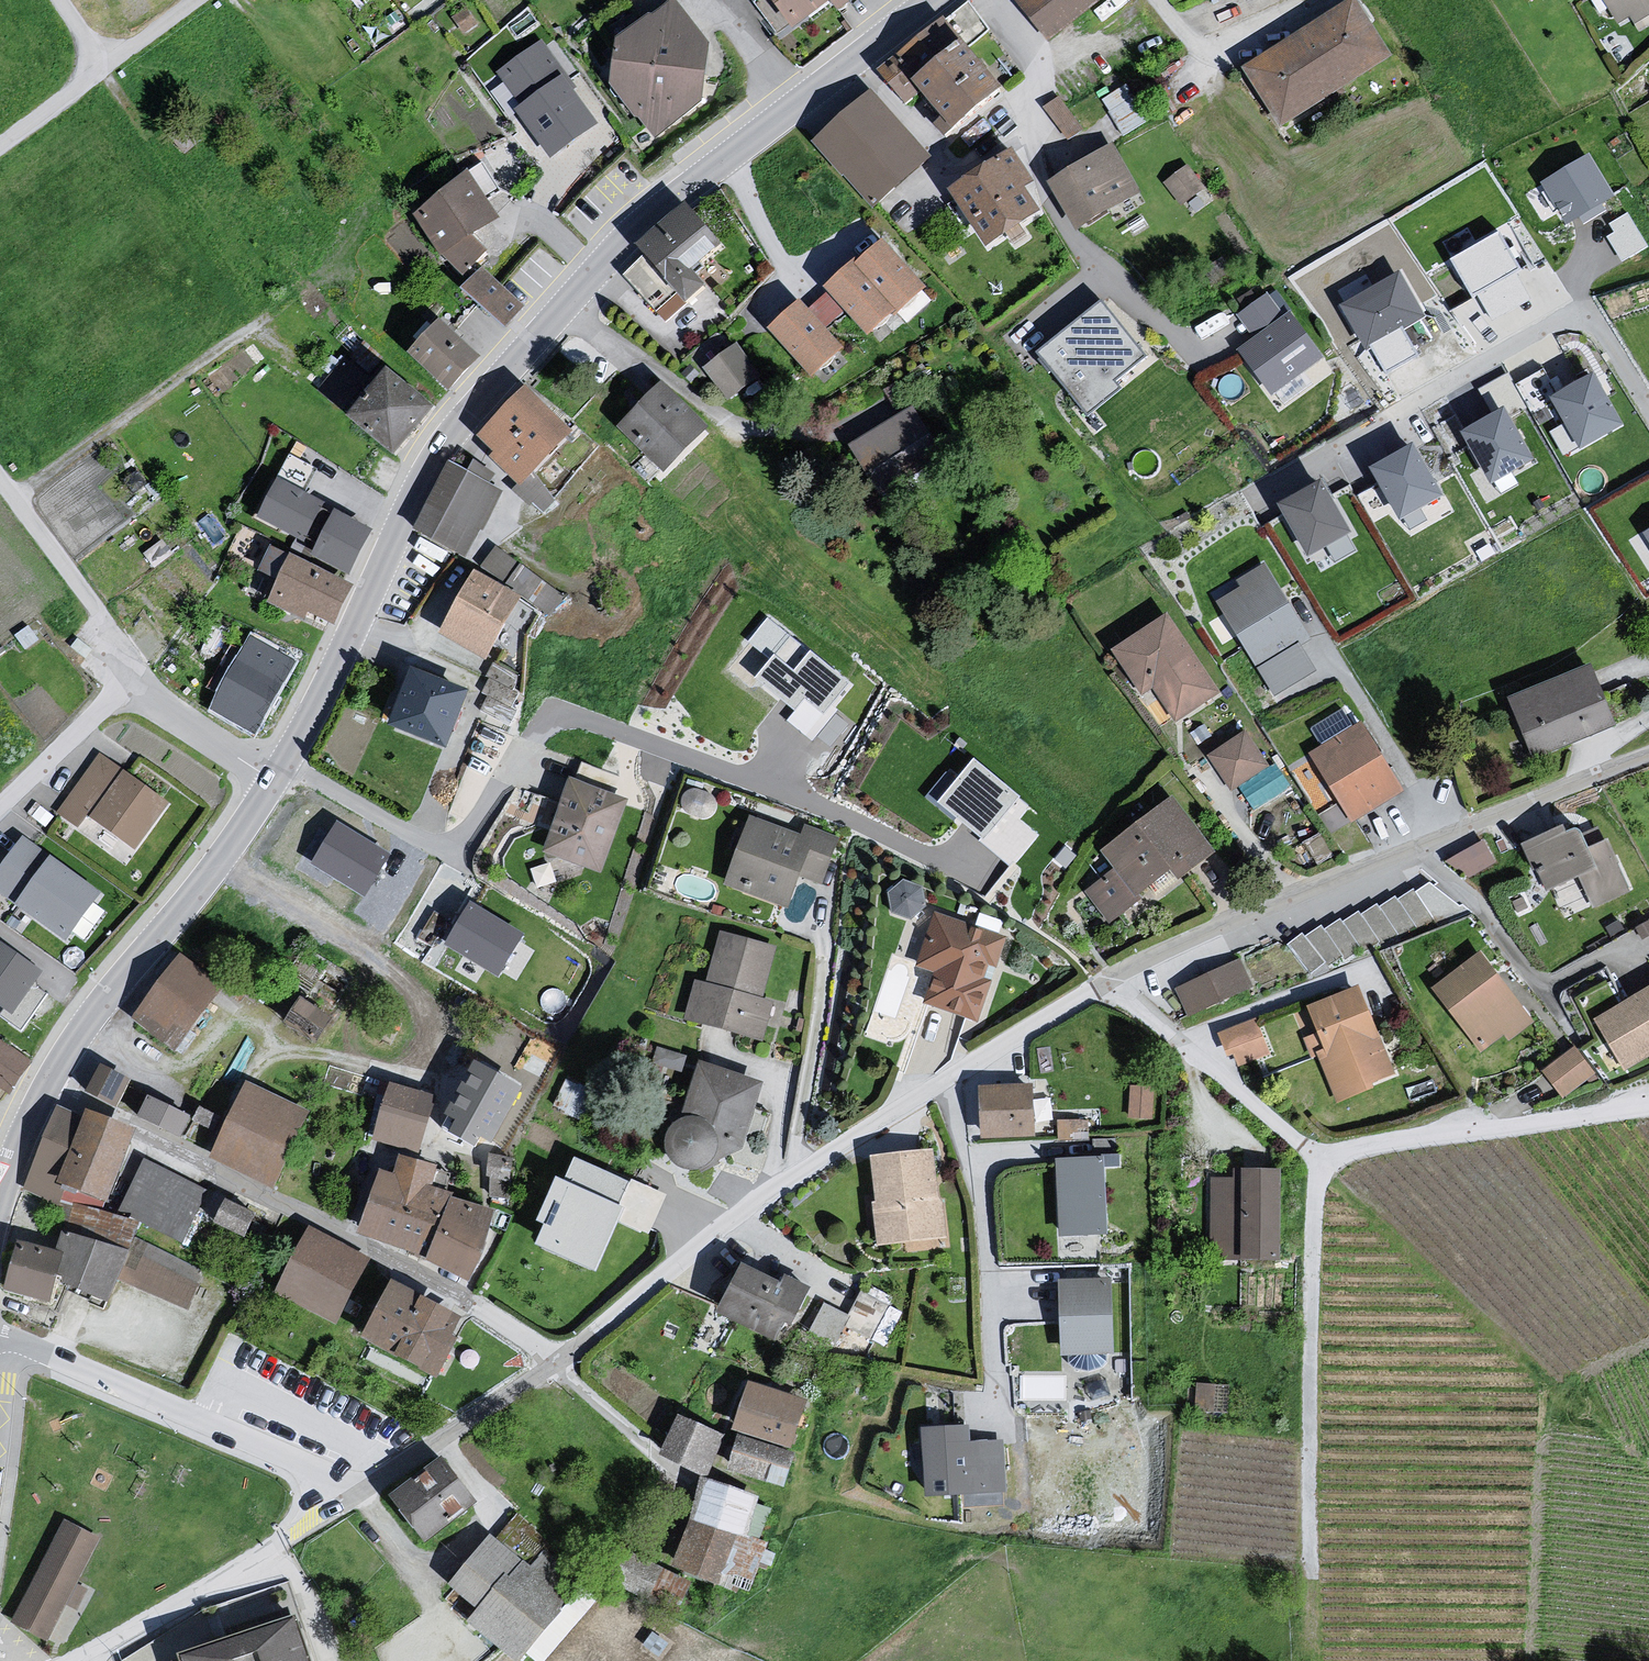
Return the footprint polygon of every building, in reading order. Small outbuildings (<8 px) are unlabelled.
[(793,40),(842,0),(760,0),(793,40)] [(1013,3),(1049,45),(1107,0),(1018,0),(1013,3)] [(1617,29),(1648,10),(1648,0),(1601,0),(1617,29)] [(1351,3),(1241,73),(1278,136),(1393,66),(1351,3)] [(711,57),(670,9),(613,45),(609,96),(656,146),(699,114),(711,57)] [(571,80),(542,41),(497,74),(522,108),(515,113),(552,162),(601,126),(568,82),(571,80)] [(908,94),(948,137),(999,95),(956,52),(908,94)] [(868,100),(812,150),(873,209),(930,165),(868,100)] [(1114,149),(1046,190),(1074,241),(1141,196),(1114,149)] [(1589,154),(1541,182),(1565,223),(1613,195),(1589,154)] [(948,199),(989,254),(1046,217),(1014,157),(948,199)] [(467,182),(409,224),(463,290),(485,261),(471,244),(499,229),(467,182)] [(1624,256),(1648,243),(1630,208),(1605,221),(1624,256)] [(722,256),(684,214),(633,260),(639,269),(624,284),(661,314),(670,324),(701,298),(687,286),(722,256)] [(1497,230),(1449,259),(1472,297),(1520,268),(1497,230)] [(882,248),(855,273),(892,319),(926,296),(882,248)] [(851,269),(821,295),(867,342),(892,319),(855,273),(851,269)] [(1400,271),(1339,305),(1363,348),(1425,313),(1400,271)] [(1284,316),(1269,295),(1239,316),(1255,338),(1238,350),(1272,397),(1324,359),(1290,312),(1284,316)] [(1145,356),(1101,303),(1038,356),(1088,416),(1121,388),(1115,381),(1145,356)] [(799,307),(766,337),(814,389),(843,359),(799,307)] [(436,327),(406,363),(446,402),(478,365),(436,327)] [(738,338),(704,363),(730,397),(763,372),(738,338)] [(343,354),(319,387),(337,400),(362,367),(343,354)] [(1625,428),(1596,376),(1552,400),(1581,452),(1625,428)] [(339,399),(350,408),(367,389),(356,380),(339,399)] [(381,380),(341,427),(390,465),(427,416),(381,380)] [(663,388),(615,433),(665,482),(710,435),(663,388)] [(528,395),(475,444),(517,491),(572,442),(528,395)] [(1536,462),(1507,410),(1462,435),(1492,487),(1536,462)] [(915,413),(848,453),(883,508),(944,476),(915,413)] [(1444,497),(1415,446),(1372,471),(1401,522),(1444,497)] [(450,472),(415,537),(468,566),(501,497),(450,472)] [(327,507),(279,482),(259,520),(307,545),(327,507)] [(1353,535),(1324,484),(1281,508),(1309,559),(1353,535)] [(370,533),(338,517),(317,557),(349,574),(370,533)] [(293,559),(271,604),(303,620),(308,613),(330,624),(347,587),(293,559)] [(1218,607),(1260,674),(1311,644),(1264,572),(1234,587),(1238,592),(1218,607)] [(473,577),(440,635),(483,667),(523,607),(473,577)] [(1154,693),(1178,726),(1224,698),(1170,618),(1111,653),(1144,700),(1154,693)] [(835,707),(851,687),(793,639),(756,682),(795,714),(788,723),(813,744),(840,711),(835,707)] [(216,712),(257,730),(298,662),(256,640),(216,712)] [(1594,669),(1505,703),(1528,764),(1616,727),(1594,669)] [(466,699),(405,676),(386,734),(441,756),(466,699)] [(1343,707),(1312,720),(1319,735),(1349,723),(1343,707)] [(1362,726),(1307,760),(1351,826),(1402,792),(1362,726)] [(1245,739),(1210,760),(1231,792),(1267,773),(1245,739)] [(1030,807),(977,763),(940,806),(1012,867),(1037,837),(1018,821),(1030,807)] [(170,809),(120,776),(87,822),(136,856),(170,809)] [(630,805),(569,782),(543,859),(601,877),(630,805)] [(1217,857),(1171,802),(1098,856),(1113,876),(1086,894),(1108,927),(1171,872),(1179,886),(1217,857)] [(749,821),(723,888),(789,913),(802,879),(826,888),(842,841),(807,828),(802,839),(749,821)] [(389,856),(339,826),(314,868),(365,898),(389,856)] [(1559,831),(1520,847),(1545,891),(1579,880),(1595,875),(1588,856),(1578,833),(1563,838),(1559,831)] [(1487,838),(1451,853),(1460,874),(1495,859),(1487,838)] [(24,839),(0,872),(0,896),(66,945),(102,896),(24,839)] [(1607,847),(1588,856),(1595,875),(1579,880),(1601,912),(1631,895),(1607,847)] [(894,911),(925,908),(922,878),(891,881),(894,911)] [(1292,939),(1306,970),(1430,916),(1415,884),(1292,939)] [(525,937),(471,905),(446,947),(500,979),(525,937)] [(1008,945),(932,919),(917,975),(936,981),(924,1008),(978,1027),(1008,945)] [(703,989),(693,986),(686,1023),(765,1046),(772,1007),(766,1005),(780,952),(720,934),(703,989)] [(0,941),(0,1007),(12,1016),(43,972),(0,941)] [(133,1020),(175,1054),(225,992),(182,958),(133,1020)] [(1238,961),(1173,991),(1187,1022),(1255,991),(1238,961)] [(1478,961),(1431,995),(1481,1061),(1504,1040),(1509,1049),(1534,1029),(1478,961)] [(1359,992),(1306,1014),(1309,1031),(1299,1036),(1308,1058),(1311,1056),(1339,1108),(1393,1077),(1359,992)] [(1591,1025),(1623,1078),(1648,1061),(1648,992),(1591,1025)] [(300,994),(287,1015),(318,1034),(331,1013),(300,994)] [(1254,1023),(1219,1038),(1229,1061),(1237,1062),(1242,1072),(1271,1055),(1254,1023)] [(10,1098),(31,1064),(0,1044),(0,1091),(10,1098)] [(1573,1051),(1542,1076),(1563,1104),(1597,1079),(1573,1051)] [(475,1062),(439,1127),(475,1147),(481,1136),(494,1142),(524,1088),(475,1062)] [(762,1089),(697,1065),(676,1125),(684,1122),(693,1121),(702,1124),(709,1129),(714,1135),(717,1144),(717,1152),(743,1151),(762,1089)] [(98,1069),(84,1094),(120,1114),(131,1087),(98,1069)] [(309,1114),(246,1086),(209,1160),(273,1194),(309,1114)] [(432,1099),(388,1087),(373,1147),(419,1158),(432,1099)] [(1031,1090),(978,1092),(981,1142),(1034,1140),(1031,1090)] [(147,1092),(139,1112),(183,1131),(192,1110),(147,1092)] [(1036,1094),(1036,1116),(1051,1116),(1051,1094),(1036,1094)] [(80,1119),(56,1109),(23,1196),(60,1211),(67,1197),(50,1188),(80,1119)] [(130,1141),(80,1119),(50,1188),(67,1197),(103,1215),(130,1141)] [(693,1175),(701,1173),(709,1168),(715,1161),(717,1152),(717,1144),(714,1135),(709,1129),(702,1124),(693,1121),(684,1122),(676,1125),(670,1131),(665,1139),(663,1148),(665,1157),(669,1165),(675,1171),(684,1175),(693,1175)] [(867,1160),(878,1251),(948,1247),(933,1154),(867,1160)] [(392,1178),(378,1174),(358,1233),(425,1260),(448,1199),(433,1193),(438,1168),(397,1157),(392,1178)] [(631,1184),(576,1161),(566,1185),(558,1182),(539,1226),(546,1228),(537,1250),(599,1276),(621,1224),(651,1237),(668,1196),(632,1181),(631,1184)] [(1105,1161),(1056,1162),(1058,1240),(1108,1237),(1105,1161)] [(209,1193),(143,1163),(119,1214),(185,1244),(209,1193)] [(504,1193),(510,1175),(494,1170),(488,1188),(504,1193)] [(1282,1173),(1240,1172),(1240,1179),(1212,1179),(1213,1260),(1282,1266),(1282,1173)] [(223,1195),(214,1221),(247,1233),(256,1207),(223,1195)] [(494,1214),(448,1199),(425,1260),(465,1283),(494,1214)] [(307,1230),(275,1296),(339,1330),(372,1265),(307,1230)] [(128,1256),(63,1236),(54,1255),(64,1260),(57,1282),(105,1313),(128,1256)] [(54,1255),(15,1247),(1,1297),(50,1307),(57,1282),(64,1260),(54,1255)] [(711,1317),(773,1346),(810,1292),(784,1278),(779,1284),(738,1266),(711,1317)] [(1113,1281),(1058,1282),(1058,1360),(1114,1359),(1113,1281)] [(823,1299),(813,1325),(837,1334),(841,1323),(872,1334),(888,1292),(861,1282),(851,1309),(823,1299)] [(389,1283),(359,1334),(435,1379),(460,1320),(389,1283)] [(889,1342),(900,1305),(886,1300),(874,1338),(889,1342)] [(746,1385),(732,1434),(791,1454),(807,1406),(746,1385)] [(676,1418),(661,1456),(705,1483),(725,1439),(676,1418)] [(970,1428),(923,1431),(928,1499),(1008,1494),(1005,1441),(971,1443),(970,1428)] [(791,1454),(735,1440),(727,1472),(786,1487),(791,1454)] [(436,1462),(385,1500),(420,1551),(474,1506),(436,1462)] [(705,1483),(700,1482),(675,1566),(748,1599),(768,1551),(750,1544),(762,1501),(705,1483)] [(518,1538),(531,1522),(517,1510),(504,1526),(518,1538)] [(103,1543),(64,1525),(11,1627),(46,1648),(103,1543)] [(446,1588),(475,1615),(465,1627),(509,1660),(526,1660),(587,1581),(552,1549),(529,1571),(490,1539),(446,1588)] [(182,1660),(316,1660),(291,1588),(208,1616),(219,1649),(182,1660)]
